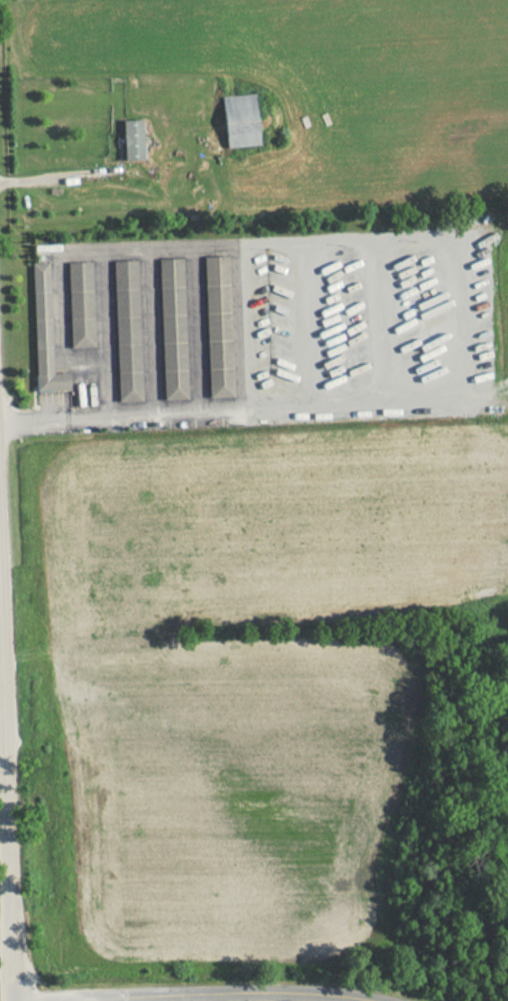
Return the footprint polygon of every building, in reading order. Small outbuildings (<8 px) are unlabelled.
[(228,148),(262,146),(259,94),(225,96),(228,148)] [(146,159),(146,119),(125,119),(125,159),(146,159)] [(203,247),(226,246),(232,387),(209,388),(203,247)] [(157,250),(179,249),(185,389),(163,390),(157,250)] [(112,252),(133,251),(140,392),(118,393),(112,252)] [(30,253),(48,253),(51,364),(66,364),(66,379),(34,380),(30,253)] [(67,254),(89,253),(92,338),(70,339),(67,254)]
